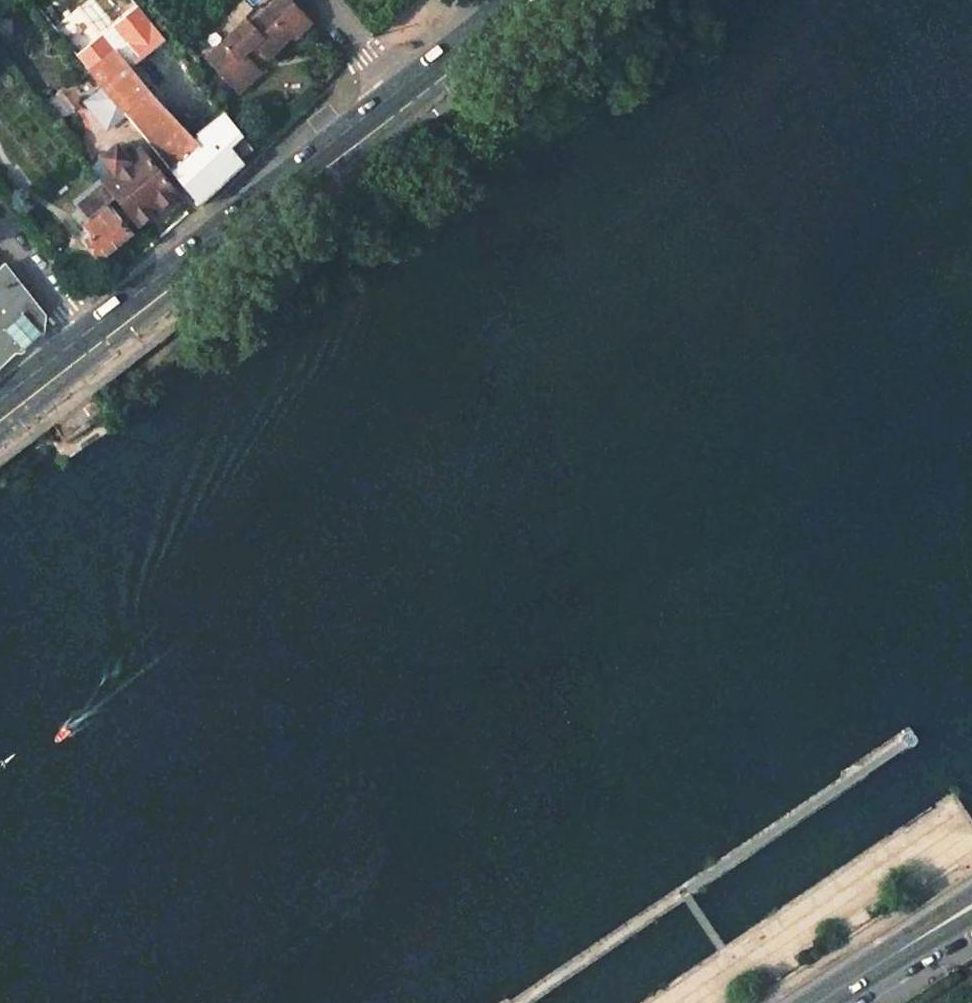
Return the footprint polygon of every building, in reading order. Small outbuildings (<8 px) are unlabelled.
[(251,65),(255,62),(258,65),(265,60),(267,61),(292,40),(298,48),(314,36),(288,5),(272,17),(254,31),(247,24),(207,58),(237,93),(258,76),(254,69),(251,65)] [(144,31),(131,14),(78,56),(88,68),(92,73),(116,53),(144,31)] [(163,38),(152,25),(144,31),(116,53),(127,67),(163,38)] [(127,67),(116,53),(92,73),(99,82),(124,112),(148,92),(127,67)] [(92,73),(88,68),(69,83),(80,97),(81,96),(99,82),(92,73)] [(124,112),(99,82),(81,96),(107,127),(125,114),(124,112)] [(191,138),(148,92),(124,112),(125,114),(171,171),(198,146),(191,138)] [(254,150),(223,112),(210,123),(242,162),(254,150)] [(242,162),(210,123),(191,138),(198,146),(171,171),(198,203),(242,162)] [(175,193),(139,149),(126,160),(115,146),(102,157),(113,170),(104,178),(101,181),(136,225),(174,195),(175,193)] [(113,170),(102,157),(93,164),(104,178),(113,170)] [(128,233),(108,208),(86,227),(93,234),(89,237),(85,241),(99,257),(128,233)] [(3,262),(0,265),(0,365),(15,352),(20,352),(42,332),(44,315),(3,262)]
